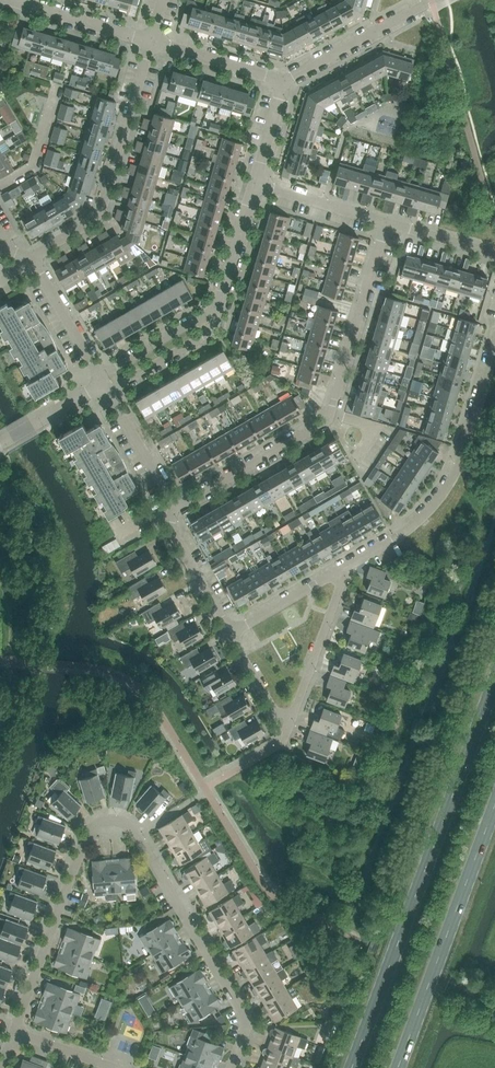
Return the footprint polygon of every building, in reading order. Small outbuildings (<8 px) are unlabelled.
[(118,7),(129,11),(131,4),(137,6),(139,0),(120,0),(118,7)] [(198,31),(204,11),(196,9),(197,5),(195,2),(190,0),(187,0),(180,26),(198,31)] [(345,0),(335,6),(345,24),(363,15),(345,0)] [(345,0),(363,15),(367,0),(346,0),(345,0)] [(326,3),(321,6),(334,30),(335,30),(345,24),(335,6),(329,9),(326,3)] [(198,31),(209,34),(217,8),(212,6),(211,13),(204,11),(198,31)] [(320,14),(314,17),(324,36),(334,30),(321,6),(317,8),(320,14)] [(209,34),(221,38),(227,18),(220,16),(222,9),(217,8),(209,34)] [(232,41),(240,15),(235,13),(233,20),(227,18),(221,38),(232,41)] [(232,41),(243,44),(249,24),(243,22),(245,16),(240,15),(232,41)] [(305,15),(301,17),(314,41),(324,36),(314,17),(308,21),(305,15)] [(300,25),(294,29),(304,47),(314,41),(301,17),(296,19),(300,25)] [(249,24),(243,44),(255,48),(262,21),(251,18),(249,24)] [(255,48),(266,51),(272,31),(265,29),(267,23),(262,21),(255,48)] [(11,46),(29,51),(36,28),(30,27),(29,29),(23,27),(22,33),(15,31),(11,46)] [(29,51),(41,54),(47,34),(40,33),(41,30),(36,28),(29,51)] [(283,34),(286,57),(304,47),(294,29),(283,34)] [(266,51),(286,57),(283,34),(272,31),(266,51)] [(41,54),(52,58),(59,35),(53,34),(53,36),(47,34),(41,54)] [(52,58),(64,61),(69,41),(63,39),(64,37),(59,35),(52,58)] [(76,43),(69,41),(64,61),(75,65),(82,42),(76,40),(76,43)] [(75,65),(86,68),(92,48),(86,46),(87,43),(82,42),(75,65)] [(98,50),(92,48),(86,68),(98,71),(105,49),(99,47),(98,50)] [(110,50),(105,49),(98,71),(116,77),(120,62),(114,60),(115,55),(109,53),(110,50)] [(365,61),(375,79),(385,73),(383,51),(365,61)] [(383,51),(385,73),(397,76),(402,57),(383,51)] [(402,57),(397,76),(408,80),(414,60),(402,57)] [(355,66),(368,90),(372,88),(369,82),(375,79),(365,61),(355,66)] [(344,72),(354,90),(360,87),(363,93),(368,90),(355,66),(344,72)] [(179,95),(186,72),(180,71),(179,73),(173,72),(171,77),(165,75),(161,90),(179,95)] [(202,86),(201,86),(195,84),(197,79),(191,77),(191,74),(186,72),(179,95),(197,101),(202,86)] [(334,78),(347,102),(351,99),(348,93),(354,90),(344,72),(334,78)] [(334,78),(323,83),(333,102),(339,98),(343,104),(347,102),(334,78)] [(197,101),(209,104),(215,81),(210,80),(210,82),(203,80),(201,86),(202,86),(197,101)] [(221,83),(215,81),(209,104),(220,107),(226,87),(220,85),(221,83)] [(306,93),(323,107),(333,102),(323,83),(306,93)] [(220,107),(231,111),(238,88),(233,86),(232,89),(226,87),(220,107)] [(66,88),(64,95),(77,99),(79,91),(66,88)] [(238,88),(231,111),(250,116),(254,101),(248,99),(249,94),(243,92),(244,90),(238,88)] [(300,112),(320,118),(323,107),(306,93),(300,112)] [(96,96),(92,108),(115,115),(116,110),(114,109),(116,102),(96,96)] [(62,104),(59,111),(72,115),(74,108),(62,104)] [(115,115),(92,108),(89,120),(109,125),(111,119),(113,120),(115,115)] [(57,118),(70,122),(72,115),(59,111),(57,118)] [(365,111),(355,116),(357,121),(368,115),(365,111)] [(297,124),(323,131),(323,132),(325,127),(318,125),(320,118),(300,112),(297,124)] [(144,118),(143,123),(171,131),(175,119),(155,114),(153,121),(144,118)] [(339,120),(344,124),(347,120),(342,116),(339,120)] [(109,125),(89,120),(85,131),(108,138),(110,132),(107,132),(109,125)] [(344,124),(339,120),(335,123),(341,128),(344,124)] [(148,137),(168,143),(171,131),(143,123),(141,128),(150,131),(148,137)] [(323,131),(297,124),(293,135),(313,141),(315,134),(322,136),(323,131)] [(53,134),(65,137),(67,130),(55,127),(53,134)] [(85,131),(82,142),(102,148),(104,142),(107,143),(108,138),(85,131)] [(65,137),(53,134),(51,141),(63,145),(65,137)] [(290,147),(316,154),(318,150),(311,148),(313,141),(293,135),(290,147)] [(136,146),(165,154),(168,143),(148,137),(146,143),(138,141),(136,146)] [(223,138),(219,150),(238,156),(242,144),(223,138)] [(4,154),(10,151),(4,141),(0,143),(0,157),(4,154)] [(82,142),(79,154),(101,161),(103,155),(100,155),(102,148),(82,142)] [(165,154),(136,146),(135,151),(143,153),(141,159),(161,166),(165,154)] [(316,154),(290,147),(287,158),(306,164),(308,157),(315,159),(316,154)] [(48,149),(46,157),(59,160),(61,153),(48,149)] [(219,150),(216,162),(234,168),(238,156),(219,150)] [(0,157),(0,178),(14,171),(4,154),(0,157)] [(79,154),(75,165),(95,171),(97,165),(100,166),(101,161),(79,154)] [(44,164),(57,168),(59,160),(46,157),(44,164)] [(306,164),(287,158),(281,176),(294,180),(296,174),(303,176),(306,164)] [(141,160),(141,161),(139,166),(131,164),(129,169),(158,177),(161,166),(141,160)] [(216,162),(212,174),(231,180),(234,168),(216,162)] [(338,194),(343,195),(351,166),(340,163),(334,183),(341,185),(338,194)] [(364,205),(365,202),(374,173),(375,168),(364,164),(363,170),(357,189),(363,191),(360,204),(364,205)] [(75,165),(72,177),(95,184),(96,178),(94,177),(95,171),(75,165)] [(350,187),(357,189),(363,170),(351,166),(343,195),(342,198),(347,200),(350,187)] [(136,176),(134,183),(155,188),(158,177),(129,169),(128,174),(136,176)] [(386,198),(382,210),(387,212),(397,179),(398,174),(387,171),(385,176),(379,196),(386,198)] [(373,194),(379,196),(385,176),(374,173),(365,202),(370,203),(373,194)] [(212,174),(209,186),(227,192),(231,180),(212,174)] [(27,181),(34,192),(40,188),(34,177),(27,181)] [(72,177),(67,193),(80,203),(83,193),(89,194),(90,188),(93,189),(95,184),(72,177)] [(395,201),(402,203),(408,183),(397,179),(387,212),(392,213),(395,201)] [(34,192),(27,181),(21,184),(27,196),(34,192)] [(124,186),(123,191),(151,200),(155,188),(134,183),(133,189),(124,186)] [(406,214),(411,215),(419,186),(408,183),(402,203),(409,205),(406,214)] [(209,186),(205,198),(224,204),(227,192),(209,186)] [(411,215),(416,216),(418,207),(425,209),(431,189),(419,186),(411,215)] [(449,195),(431,189),(425,209),(436,213),(438,206),(445,208),(449,195)] [(130,199),(128,205),(148,211),(151,200),(123,191),(121,196),(130,199)] [(1,196),(8,207),(14,203),(8,192),(1,196)] [(67,193),(53,201),(65,221),(70,219),(69,216),(74,213),(71,208),(80,203),(67,193)] [(202,210),(220,216),(224,204),(205,198),(202,210)] [(53,201),(43,207),(53,225),(59,222),(60,224),(65,221),(53,201)] [(118,209),(116,214),(145,222),(148,211),(128,205),(126,212),(118,209)] [(43,207),(32,213),(44,234),(49,231),(48,229),(53,225),(43,207)] [(220,216),(202,210),(198,222),(217,228),(220,216)] [(267,225),(286,230),(289,218),(271,212),(267,225)] [(44,234),(32,213),(22,219),(32,238),(38,234),(39,236),(44,234)] [(128,231),(126,237),(137,246),(140,234),(141,235),(145,222),(116,214),(115,219),(123,222),(121,229),(128,231)] [(198,222),(194,234),(213,240),(217,228),(198,222)] [(303,235),(310,237),(313,224),(307,222),(303,235)] [(286,230),(267,225),(263,237),(282,242),(286,230)] [(313,238),(319,240),(323,227),(317,225),(313,238)] [(107,231),(102,234),(117,260),(120,265),(144,252),(137,246),(126,237),(120,240),(117,235),(111,239),(107,231)] [(336,245),(355,251),(359,238),(340,233),(336,245)] [(102,244),(96,247),(107,265),(117,260),(102,234),(98,236),(102,244)] [(194,234),(191,246),(210,252),(213,240),(194,234)] [(260,249),(279,254),(282,242),(263,237),(260,249)] [(86,243),(82,246),(97,271),(107,265),(96,247),(91,250),(86,243)] [(352,262),(355,251),(336,245),(333,257),(352,262)] [(81,256),(76,259),(86,277),(90,283),(100,277),(97,271),(82,246),(77,248),(81,256)] [(191,246),(187,258),(206,264),(210,252),(191,246)] [(256,261),(275,266),(279,254),(260,249),(256,261)] [(66,255),(61,257),(76,283),(86,277),(76,259),(70,262),(66,255)] [(401,276),(412,279),(419,258),(406,255),(404,263),(401,276)] [(76,283),(61,257),(57,260),(61,268),(55,271),(65,289),(76,283)] [(352,262),(333,257),(329,269),(348,275),(352,262)] [(206,264),(187,258),(184,270),(203,276),(206,264)] [(412,279),(424,283),(430,261),(419,258),(412,279)] [(157,263),(152,259),(146,263),(149,268),(157,263)] [(275,266),(256,261),(253,273),(272,278),(275,266)] [(424,283),(435,286),(441,265),(430,261),(424,283)] [(435,286),(446,289),(453,268),(441,265),(435,286)] [(446,289),(458,293),(464,271),(453,268),(446,289)] [(329,269),(326,281),(344,287),(348,275),(329,269)] [(475,275),(464,271),(458,293),(469,296),(475,275)] [(249,285),(268,290),(272,278),(253,273),(249,285)] [(475,275),(469,296),(481,299),(485,286),(485,287),(487,278),(475,275)] [(182,280),(172,286),(182,303),(192,297),(182,280)] [(344,287),(326,281),(322,293),(341,299),(344,287)] [(268,290),(249,285),(246,297),(265,302),(268,290)] [(172,286),(163,291),(173,309),(182,303),(172,286)] [(305,288),(303,295),(316,299),(318,292),(305,288)] [(163,291),(153,297),(163,314),(173,309),(163,291)] [(94,292),(88,295),(92,301),(97,298),(94,292)] [(303,295),(301,301),(315,305),(316,299),(303,295)] [(385,296),(382,309),(403,315),(406,303),(393,299),(385,296)] [(153,297),(143,302),(153,320),(163,314),(153,297)] [(246,297),(242,309),(261,314),(265,302),(246,297)] [(85,298),(74,304),(77,310),(89,304),(85,298)] [(27,383),(32,392),(33,392),(40,394),(40,395),(59,383),(54,375),(62,371),(62,370),(64,363),(65,363),(29,301),(11,312),(7,304),(1,307),(0,308),(0,331),(29,382),(27,383)] [(153,320),(143,302),(134,308),(144,325),(153,320)] [(337,311),(318,306),(315,318),(334,324),(337,311)] [(134,308),(124,314),(134,331),(144,325),(134,308)] [(242,309),(239,321),(258,326),(261,314),(242,309)] [(382,309),(378,320),(399,326),(403,315),(382,309)] [(114,319),(124,337),(134,331),(124,314),(114,319)] [(456,317),(453,329),(474,336),(478,323),(469,321),(456,317)] [(330,335),(334,324),(315,318),(311,330),(330,335)] [(124,337),(114,319),(105,325),(115,342),(124,337)] [(378,320),(375,331),(396,337),(399,326),(378,320)] [(235,332),(254,338),(258,326),(239,321),(235,332)] [(430,322),(427,331),(433,333),(436,324),(434,324),(430,322)] [(115,342),(105,325),(95,331),(105,348),(115,342)] [(450,341),(471,347),(474,336),(453,329),(450,341)] [(308,342),(326,348),(330,335),(311,330),(308,342)] [(375,331),(372,343),(393,349),(396,337),(375,331)] [(254,338),(235,332),(232,345),(251,350),(254,338)] [(471,347),(450,341),(446,352),(467,358),(471,347)] [(308,342),(304,354),(323,360),(326,348),(308,342)] [(389,360),(393,349),(372,343),(368,354),(389,360)] [(233,367),(223,350),(213,356),(223,373),(233,367)] [(446,352),(443,363),(464,370),(467,358),(446,352)] [(304,354),(301,366),(319,372),(323,360),(304,354)] [(389,360),(368,354),(365,366),(386,372),(389,360)] [(223,373),(213,356),(203,362),(213,379),(223,373)] [(203,362),(194,367),(204,385),(213,379),(203,362)] [(440,375),(461,381),(464,370),(443,363),(440,375)] [(319,372),(301,366),(297,378),(300,379),(313,383),(316,384),(319,372)] [(386,372),(365,366),(362,377),(383,383),(386,372)] [(194,367),(184,373),(194,390),(204,385),(194,367)] [(194,390),(184,373),(174,378),(184,396),(194,390)] [(440,375),(436,386),(457,393),(461,381),(440,375)] [(383,383),(362,377),(358,388),(379,394),(383,383)] [(407,387),(410,379),(403,377),(400,385),(407,387)] [(184,396),(174,378),(165,384),(175,401),(184,396)] [(313,383),(300,379),(298,386),(311,390),(313,383)] [(155,390),(165,407),(175,401),(165,384),(155,390)] [(436,386),(433,398),(454,404),(457,393),(436,386)] [(358,388),(355,399),(376,406),(379,394),(358,388)] [(155,390),(145,395),(155,412),(165,407),(155,390)] [(292,396),(300,410),(306,407),(297,392),(292,396)] [(155,412),(145,395),(135,401),(145,418),(155,412)] [(291,395),(280,402),(290,419),(301,412),(300,410),(292,396),(291,395)] [(433,398),(430,409),(451,415),(454,404),(433,398)] [(376,406),(355,399),(351,412),(373,418),(376,406)] [(280,402),(270,408),(279,425),(290,419),(280,402)] [(270,408),(259,414),(269,431),(279,425),(270,408)] [(447,427),(451,415),(430,409),(426,420),(447,427)] [(394,411),(390,422),(396,424),(400,413),(394,411)] [(259,414),(248,420),(258,437),(269,431),(259,414)] [(402,416),(399,426),(409,428),(410,423),(406,422),(407,418),(402,416)] [(237,427),(247,444),(258,437),(248,420),(237,427)] [(447,427),(426,420),(423,432),(444,439),(447,427)] [(102,429),(95,427),(87,431),(82,423),(63,434),(63,435),(61,442),(66,452),(69,450),(108,518),(125,508),(121,500),(138,490),(103,429),(102,429)] [(237,427),(226,433),(236,450),(247,444),(237,427)] [(400,429),(387,447),(393,451),(406,431),(400,429)] [(226,433),(216,439),(225,456),(236,450),(226,433)] [(173,440),(170,435),(158,442),(161,447),(173,440)] [(441,441),(419,435),(414,441),(418,444),(414,451),(432,463),(439,452),(435,450),(441,441)] [(205,446),(214,463),(225,456),(216,439),(205,446)] [(324,445),(336,465),(346,458),(339,447),(340,447),(335,439),(324,445)] [(336,465),(324,445),(314,451),(325,470),(325,471),(336,465)] [(205,446),(194,452),(204,469),(214,463),(205,446)] [(325,470),(314,451),(304,457),(315,476),(325,470)] [(432,463),(414,451),(407,460),(425,473),(432,463)] [(194,452),(183,458),(193,475),(204,469),(194,452)] [(304,457),(294,463),(305,482),(315,476),(304,457)] [(193,475),(183,458),(172,465),(182,482),(193,475)] [(425,473),(407,460),(400,470),(419,482),(425,473)] [(284,469),(295,488),(305,482),(294,463),(284,469)] [(273,475),(284,494),(295,488),(284,469),(273,475)] [(419,482),(400,470),(394,480),(412,492),(419,482)] [(263,481),(274,500),(284,494),(273,475),(263,481)] [(412,492),(394,480),(387,490),(406,502),(412,492)] [(253,487),(264,506),(274,500),(263,481),(253,487)] [(242,493),(254,512),(264,506),(253,487),(242,493)] [(406,502),(387,490),(381,500),(375,496),(374,499),(386,519),(393,509),(399,513),(406,502)] [(232,499),(243,518),(254,512),(242,493),(232,499)] [(336,496),(329,500),(331,504),(338,500),(336,496)] [(222,505),(233,524),(243,518),(232,499),(222,505)] [(309,500),(303,503),(307,509),(312,506),(309,500)] [(331,504),(329,500),(322,504),(324,508),(331,504)] [(303,503),(298,507),(301,512),(307,509),(303,503)] [(372,503),(361,509),(372,528),(383,522),(379,514),(378,514),(372,503)] [(212,511),(223,530),(233,524),(222,505),(212,511)] [(361,509),(351,515),(362,534),(372,528),(361,509)] [(348,510),(338,516),(352,540),(362,534),(351,515),(348,510)] [(223,530),(212,511),(202,517),(213,536),(223,530)] [(331,527),(342,546),(352,540),(338,516),(328,522),(331,527)] [(202,517),(191,523),(195,531),(195,530),(202,542),(213,536),(202,517)] [(331,527),(320,532),(331,552),(342,546),(331,527)] [(320,532),(310,538),(321,558),(331,552),(320,532)] [(310,538),(300,544),(311,564),(321,558),(310,538)] [(120,546),(116,539),(102,547),(106,554),(120,546)] [(300,544),(289,550),(300,570),(311,564),(300,544)] [(230,547),(222,552),(225,557),(233,552),(230,547)] [(289,550),(279,556),(290,576),(300,570),(289,550)] [(131,568),(135,576),(156,564),(148,551),(135,559),(132,553),(115,562),(122,573),(131,568)] [(222,552),(213,557),(216,562),(225,557),(222,552)] [(269,562),(280,582),(290,576),(279,556),(269,562)] [(212,568),(216,575),(229,567),(225,561),(212,568)] [(280,582),(269,562),(259,568),(270,587),(280,582)] [(367,591),(385,597),(390,582),(383,579),(386,573),(370,567),(367,576),(372,578),(367,591)] [(259,568),(249,574),(260,593),(270,587),(259,568)] [(249,574),(238,580),(249,599),(260,593),(249,574)] [(141,595),(146,603),(167,591),(159,577),(145,585),(142,579),(126,589),(132,600),(141,595)] [(238,580),(228,586),(235,598),(234,598),(239,606),(249,599),(238,580)] [(359,612),(354,610),(351,619),(374,627),(382,605),(364,599),(359,612)] [(156,620),(160,628),(181,616),(173,602),(160,610),(156,604),(142,613),(148,624),(156,620)] [(347,645),(365,652),(369,639),(376,641),(379,632),(350,622),(347,631),(352,633),(347,645)] [(174,642),(179,639),(184,647),(203,636),(195,623),(183,630),(180,624),(168,631),(174,642)] [(218,661),(210,648),(197,656),(193,650),(180,657),(187,668),(193,665),(198,673),(218,661)] [(360,664),(361,660),(344,654),(339,667),(334,665),(331,674),(353,682),(357,672),(359,670),(361,667),(360,664)] [(212,687),(217,695),(236,684),(228,671),(216,678),(212,672),(201,679),(207,690),(212,687)] [(326,686),(331,687),(327,700),(344,707),(347,700),(349,698),(351,694),(350,692),(350,691),(343,689),(345,682),(330,676),(326,686)] [(227,712),(231,720),(250,709),(243,696),(230,703),(227,697),(215,704),(221,715),(227,712)] [(311,729),(341,740),(345,729),(338,725),(341,715),(324,709),(319,721),(314,719),(311,729)] [(241,737),(246,745),(265,734),(257,721),(245,728),(242,722),(229,729),(235,740),(241,737)] [(311,742),(307,755),(324,761),(329,748),(336,750),(338,747),(345,749),(347,743),(340,741),(339,742),(310,731),(306,740),(311,742)] [(91,803),(94,804),(97,803),(99,801),(98,799),(105,796),(97,769),(89,771),(90,776),(79,780),(86,803),(91,801),(91,803)] [(123,799),(131,800),(136,772),(128,770),(127,775),(115,773),(111,796),(116,797),(115,799),(117,802),(120,802),(123,801),(123,799)] [(59,795),(50,804),(68,820),(71,817),(73,818),(75,818),(78,815),(78,813),(76,811),(82,806),(66,792),(70,787),(59,777),(50,787),(59,795)] [(138,810),(141,813),(144,812),(145,811),(151,816),(170,794),(164,789),(160,793),(151,785),(135,803),(139,806),(138,808),(138,810)] [(164,837),(170,847),(193,833),(187,824),(194,820),(189,811),(159,829),(160,831),(158,832),(157,834),(159,838),(162,838),(164,837)] [(36,836),(59,844),(60,840),(62,840),(65,839),(66,836),(65,833),(63,833),(66,825),(38,815),(36,823),(41,825),(36,836)] [(193,833),(170,847),(175,856),(174,857),(173,860),(175,864),(178,864),(179,863),(180,865),(210,847),(205,838),(198,842),(193,833)] [(56,851),(29,841),(26,848),(31,850),(27,862),(49,870),(51,865),(53,866),(55,865),(57,861),(55,859),(54,858),(56,851)] [(189,879),(195,889),(218,875),(212,865),(219,861),(214,853),(184,871),(185,872),(183,873),(182,876),(184,879),(187,880),(189,879)] [(113,864),(115,891),(126,890),(126,893),(136,892),(133,857),(132,857),(129,856),(126,858),(119,859),(119,863),(113,864)] [(116,898),(115,891),(113,864),(106,865),(106,860),(99,860),(96,859),(92,861),(95,896),(104,895),(105,897),(108,899),(116,898)] [(22,875),(18,887),(40,895),(41,890),(43,891),(46,890),(47,887),(46,884),(44,883),(47,876),(20,866),(17,874),(22,875)] [(218,875),(195,889),(200,898),(199,899),(198,902),(200,905),(203,906),(204,905),(205,907),(235,889),(230,880),(223,884),(218,875)] [(38,912),(37,909),(35,909),(38,902),(10,891),(8,899),(13,901),(8,912),(30,921),(32,916),(34,916),(37,915),(38,912)] [(214,921),(220,930),(243,916),(237,907),(244,903),(239,894),(209,912),(210,914),(208,915),(207,918),(209,921),(212,922),(214,921)] [(243,916),(220,930),(225,940),(224,941),(223,943),(225,947),(228,948),(229,946),(230,948),(260,930),(255,922),(248,926),(243,916)] [(21,945),(24,939),(26,939),(28,938),(30,935),(28,932),(26,932),(28,927),(6,919),(2,930),(0,929),(0,937),(21,945)] [(148,945),(153,954),(176,940),(173,934),(177,932),(174,926),(174,922),(170,920),(140,938),(145,947),(148,945)] [(67,943),(65,949),(91,958),(94,948),(97,950),(101,940),(67,928),(64,931),(65,934),(63,941),(67,943)] [(237,960),(243,969),(266,955),(260,946),(267,942),(262,933),(232,951),(233,953),(231,954),(231,957),(233,960),(235,961),(237,960)] [(0,937),(0,958),(15,964),(16,959),(18,960),(21,958),(22,955),(21,953),(19,952),(21,945),(0,937)] [(176,940),(153,954),(158,963),(155,964),(161,973),(191,954),(191,950),(187,948),(184,942),(180,945),(176,940)] [(91,958),(65,949),(63,954),(58,953),(56,959),(53,962),(54,966),(53,966),(87,978),(90,969),(87,968),(91,958)] [(248,977),(253,987),(276,973),(276,972),(271,963),(277,959),(272,951),(266,955),(243,969),(243,970),(242,971),(241,974),(243,977),(246,978),(248,977)] [(6,988),(8,982),(10,983),(12,981),(14,978),(12,975),(11,975),(12,970),(0,965),(0,986),(6,988)] [(258,995),(264,1004),(287,990),(281,981),(288,977),(283,968),(276,972),(276,973),(253,987),(254,988),(252,989),(252,991),(254,995),(256,996),(258,995)] [(177,995),(183,1004),(206,989),(203,984),(207,982),(204,976),(204,972),(200,970),(170,988),(175,996),(177,995)] [(47,997),(45,1003),(71,1013),(74,1003),(77,1004),(81,995),(47,982),(47,983),(44,985),(45,989),(42,996),(47,997)] [(287,990),(264,1004),(264,1005),(263,1006),(262,1009),(264,1012),(267,1013),(269,1012),(275,1022),(298,1008),(292,998),(298,994),(293,986),(287,990)] [(206,989),(183,1004),(188,1012),(185,1014),(191,1023),(221,1004),(221,1000),(217,998),(214,992),(210,995),(206,989)] [(71,1013),(45,1003),(43,1009),(38,1007),(36,1014),(33,1016),(33,1020),(33,1021),(66,1033),(70,1023),(67,1022),(71,1013)] [(272,1037),(268,1047),(293,1057),(293,1056),(297,1046),(304,1049),(308,1040),(275,1028),(275,1030),(273,1029),(270,1030),(269,1034),(270,1036),(272,1037)] [(190,1046),(187,1056),(212,1065),(215,1059),(219,1061),(222,1054),(224,1052),(224,1048),(202,1040),(205,1034),(193,1029),(187,1045),(190,1046)] [(293,1056),(293,1057),(268,1047),(267,1049),(266,1048),(263,1049),(262,1053),(263,1055),(265,1056),(261,1066),(265,1067),(289,1067),(290,1065),(297,1067),(301,1059),(293,1056)] [(43,1067),(46,1067),(48,1062),(32,1056),(29,1062),(42,1067),(43,1066),(43,1067)] [(187,1056),(183,1065),(180,1064),(179,1067),(211,1067),(212,1065),(187,1056)] [(20,1067),(43,1067),(43,1066),(42,1067),(29,1062),(24,1060),(24,1059),(23,1059),(20,1067)]
